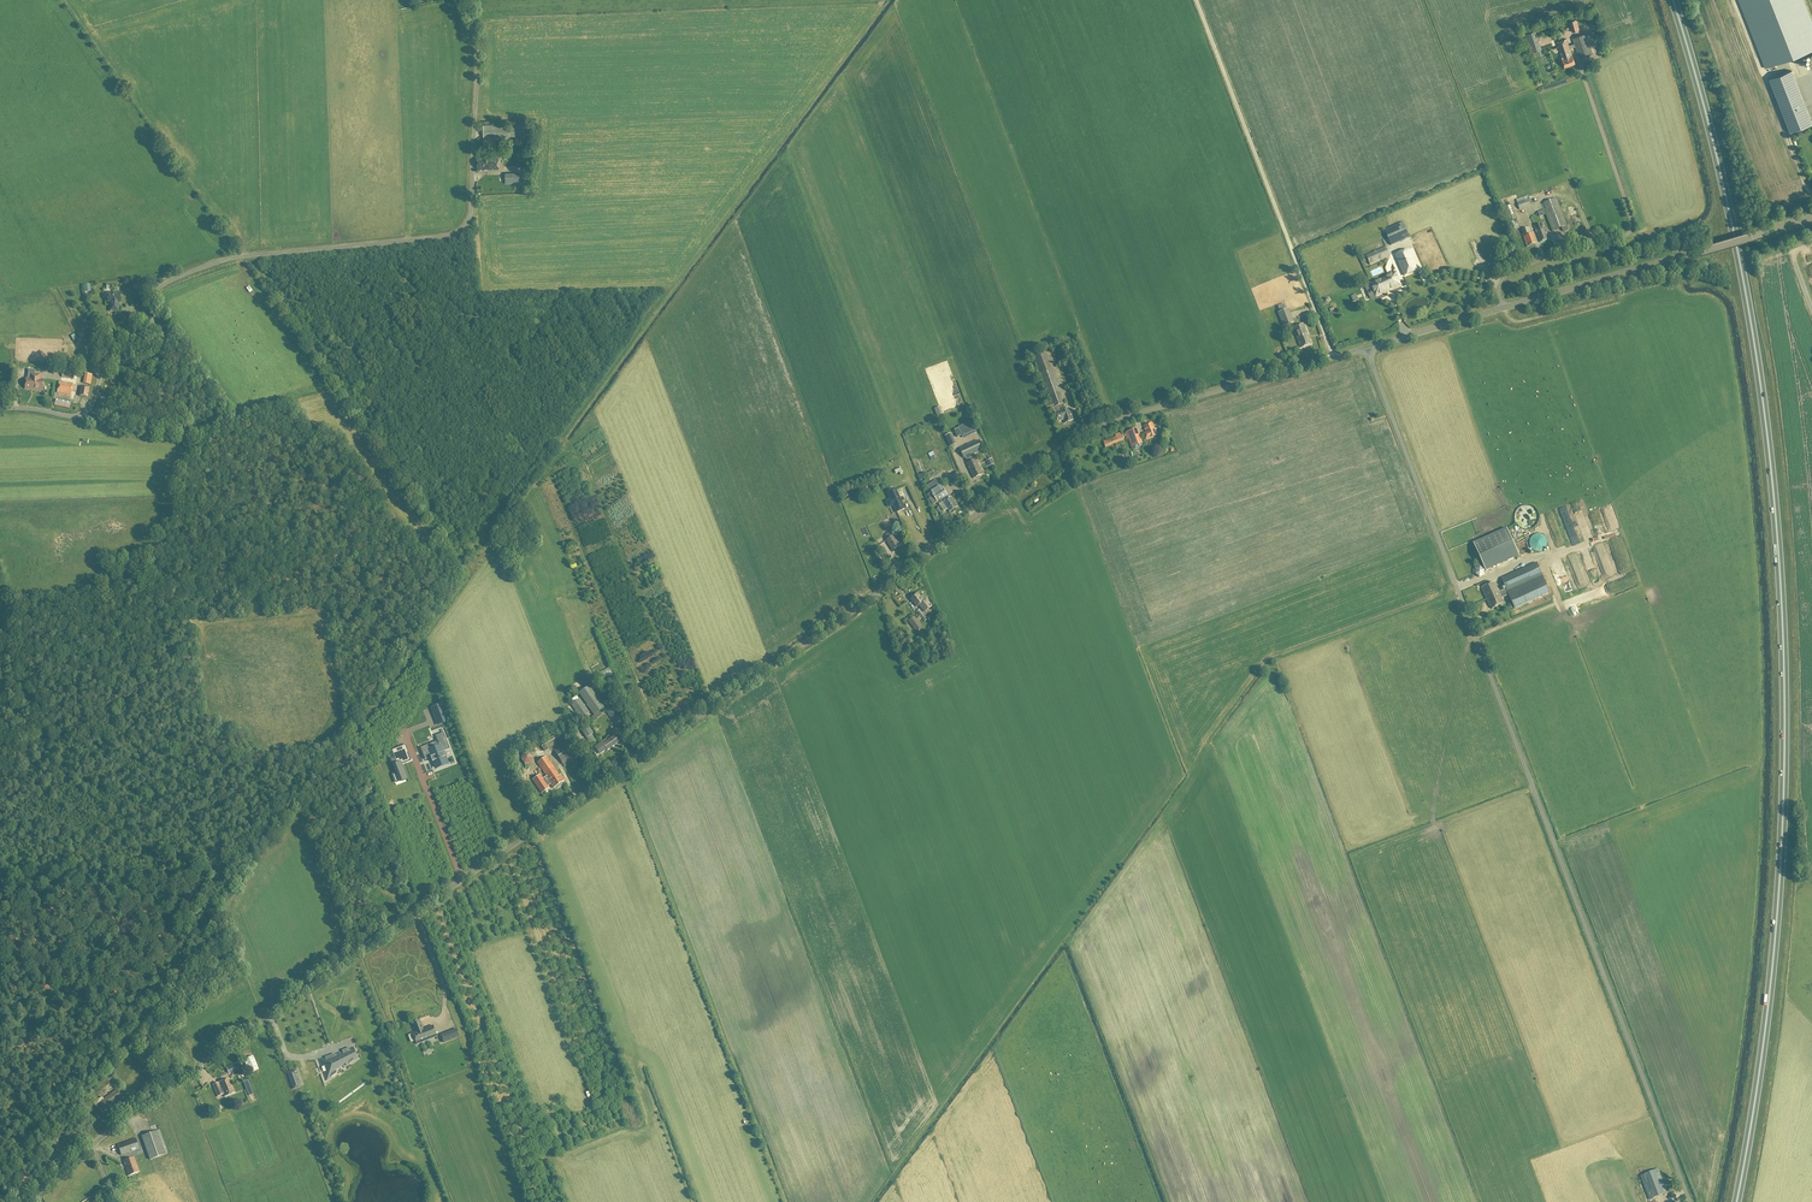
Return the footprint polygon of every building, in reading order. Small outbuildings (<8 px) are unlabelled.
[(1811,50),(1811,22),(1804,0),(1738,0),(1765,68),(1811,50)] [(1577,18),(1570,20),(1573,32),(1580,30),(1577,18)] [(1531,53),(1542,50),(1536,31),(1525,35),(1531,53)] [(1569,46),(1567,39),(1557,42),(1562,58),(1565,67),(1576,64),(1573,56),(1572,56),(1570,49),(1576,47),(1580,58),(1593,53),(1587,34),(1573,38),(1575,44),(1569,46)] [(1792,71),(1769,80),(1790,133),(1811,124),(1811,123),(1792,71)] [(528,123),(483,125),(484,149),(496,149),(496,140),(528,138),(528,123)] [(523,155),(528,148),(523,144),(518,151),(523,155)] [(498,157),(478,158),(479,169),(498,169),(498,157)] [(507,184),(521,183),(521,174),(506,174),(507,184)] [(1516,200),(1520,210),(1531,206),(1527,196),(1516,200)] [(1556,198),(1543,203),(1554,231),(1562,228),(1563,232),(1568,230),(1556,198)] [(1504,207),(1510,221),(1517,218),(1511,204),(1504,207)] [(1543,223),(1534,226),(1540,242),(1549,239),(1547,233),(1546,234),(1546,232),(1543,223)] [(1392,244),(1404,239),(1398,225),(1386,230),(1392,244)] [(1531,234),(1529,227),(1521,230),(1527,247),(1535,244),(1531,234)] [(1364,263),(1369,261),(1370,264),(1389,256),(1385,247),(1367,256),(1366,255),(1361,257),(1364,263)] [(1416,270),(1408,250),(1396,255),(1404,275),(1416,270)] [(1371,284),(1376,295),(1400,285),(1396,274),(1371,284)] [(121,293),(108,293),(108,302),(110,302),(110,311),(118,311),(119,304),(118,304),(118,302),(121,302),(121,293)] [(1294,322),(1288,308),(1278,312),(1283,326),(1294,322)] [(1405,321),(1401,309),(1396,311),(1400,322),(1405,321)] [(142,325),(150,330),(159,318),(151,312),(142,325)] [(1303,323),(1293,327),(1301,348),(1311,344),(1303,323)] [(1033,355),(1048,394),(1051,402),(1046,404),(1048,410),(1053,408),(1058,421),(1063,419),(1064,423),(1073,420),(1069,407),(1063,410),(1062,408),(1065,407),(1063,404),(1064,404),(1044,351),(1037,354),(1036,350),(1031,351),(1033,355)] [(62,377),(74,380),(75,372),(63,370),(62,377)] [(92,385),(95,375),(87,373),(85,383),(92,385)] [(25,389),(43,390),(44,380),(40,380),(40,375),(31,374),(30,379),(26,378),(25,389)] [(57,392),(71,395),(73,384),(59,381),(57,392)] [(81,386),(80,396),(87,397),(89,387),(81,386)] [(100,399),(99,399),(94,412),(103,415),(108,402),(107,402),(108,399),(101,397),(100,399)] [(55,405),(70,408),(71,403),(56,400),(55,405)] [(1152,423),(1143,426),(1146,433),(1144,434),(1146,439),(1158,435),(1156,428),(1154,429),(1152,423)] [(969,435),(976,432),(973,426),(960,432),(962,437),(969,434),(969,435)] [(1136,429),(1126,432),(1132,449),(1142,446),(1136,429)] [(947,435),(951,446),(956,444),(953,434),(947,435)] [(1121,435),(1103,442),(1105,447),(1123,440),(1121,435)] [(977,441),(960,448),(964,458),(965,457),(968,463),(966,463),(973,478),(982,474),(975,459),(973,460),(970,455),(981,450),(977,441)] [(956,464),(945,470),(954,487),(962,483),(956,472),(959,470),(956,464)] [(937,501),(939,504),(943,502),(950,512),(957,507),(950,497),(948,499),(946,496),(939,485),(931,491),(934,496),(930,498),(933,504),(937,501)] [(889,507),(893,505),(897,512),(904,509),(895,489),(888,493),(891,500),(887,502),(889,507)] [(900,492),(903,501),(912,499),(909,490),(900,492)] [(1507,528),(1474,543),(1486,571),(1519,556),(1507,528)] [(900,545),(894,535),(891,531),(886,534),(888,538),(886,540),(892,550),(900,545)] [(1539,552),(1540,552),(1541,552),(1542,551),(1543,551),(1544,550),(1545,549),(1546,548),(1546,547),(1547,546),(1547,545),(1547,543),(1547,542),(1547,541),(1547,539),(1546,538),(1545,537),(1544,536),(1543,535),(1542,535),(1541,534),(1540,534),(1538,534),(1537,534),(1536,534),(1534,535),(1533,535),(1532,536),(1531,537),(1530,538),(1530,539),(1529,541),(1529,542),(1529,543),(1529,545),(1530,546),(1530,547),(1531,548),(1532,549),(1533,550),(1534,551),(1535,552),(1536,552),(1537,552),(1538,552),(1539,552)] [(1503,599),(1502,598),(1509,595),(1515,608),(1550,592),(1536,563),(1501,578),(1506,589),(1500,592),(1495,581),(1481,588),(1490,606),(1491,606),(1492,609),(1504,604),(1502,599),(1503,599)] [(1486,574),(1483,568),(1477,570),(1480,577),(1486,574)] [(921,596),(920,596),(917,593),(910,598),(917,607),(919,605),(925,612),(932,606),(926,599),(928,598),(927,596),(925,595),(924,595),(922,595),(921,596)] [(915,616),(908,621),(917,632),(923,628),(918,622),(922,619),(925,622),(928,619),(920,609),(917,612),(919,616),(916,618),(915,616)] [(589,686),(579,693),(594,715),(604,708),(589,686)] [(571,704),(575,710),(576,710),(581,718),(589,713),(580,699),(571,704)] [(433,708),(432,708),(435,717),(443,714),(440,705),(440,706),(433,708)] [(611,705),(610,705),(604,709),(615,724),(621,720),(611,705)] [(587,737),(593,734),(593,733),(590,726),(583,730),(587,737)] [(600,755),(607,750),(607,751),(619,743),(615,737),(618,734),(615,729),(610,733),(613,737),(607,741),(606,740),(595,747),(600,755)] [(540,743),(545,751),(554,745),(553,744),(567,736),(563,730),(540,743)] [(425,760),(432,757),(434,761),(432,762),(433,762),(434,762),(436,768),(447,764),(443,752),(450,749),(448,749),(443,736),(444,735),(444,733),(440,734),(441,736),(436,737),(440,747),(430,751),(428,746),(424,748),(424,747),(420,748),(421,750),(422,749),(426,759),(425,759),(425,760)] [(577,759),(566,742),(554,750),(565,767),(577,759)] [(397,780),(408,776),(402,761),(406,759),(404,752),(408,750),(405,743),(392,749),(398,763),(396,764),(399,771),(394,773),(397,780)] [(521,759),(525,764),(525,766),(530,766),(530,764),(531,764),(534,758),(530,753),(524,752),(521,759)] [(537,763),(546,776),(543,778),(540,775),(533,780),(541,793),(549,788),(548,786),(550,784),(553,788),(557,786),(557,787),(562,784),(561,783),(565,780),(561,774),(559,775),(546,756),(537,763)] [(559,787),(553,790),(556,799),(563,797),(559,787)] [(154,997),(155,1000),(154,1000),(161,1017),(167,1015),(160,995),(154,997)] [(423,1029),(420,1020),(413,1023),(416,1032),(413,1033),(417,1044),(436,1036),(432,1025),(423,1029)] [(460,1037),(457,1029),(441,1035),(444,1043),(460,1037)] [(349,1050),(348,1048),(344,1050),(344,1051),(333,1055),(334,1056),(330,1057),(329,1056),(324,1058),(318,1060),(321,1067),(324,1066),(326,1071),(323,1073),(326,1081),(336,1074),(334,1071),(344,1063),(346,1066),(356,1058),(353,1048),(349,1050)] [(253,1056),(243,1060),(249,1074),(259,1070),(253,1056)] [(240,1061),(226,1067),(229,1073),(243,1068),(240,1061)] [(289,1077),(292,1085),(298,1083),(295,1075),(297,1074),(296,1070),(288,1073),(289,1077)] [(217,1097),(223,1094),(224,1097),(235,1092),(229,1078),(213,1085),(217,1097)] [(244,1082),(248,1092),(250,1096),(253,1095),(248,1080),(244,1082)] [(101,1113),(118,1100),(119,1101),(123,1098),(116,1090),(95,1105),(101,1113)] [(168,1153),(159,1130),(142,1136),(150,1159),(168,1153)] [(135,1139),(117,1145),(121,1155),(139,1149),(135,1139)] [(134,1157),(123,1161),(128,1176),(139,1172),(134,1157)] [(1667,1193),(1666,1189),(1658,1169),(1641,1176),(1650,1199),(1667,1193)] [(1630,1201),(1640,1201),(1634,1183),(1624,1186),(1630,1201)]
